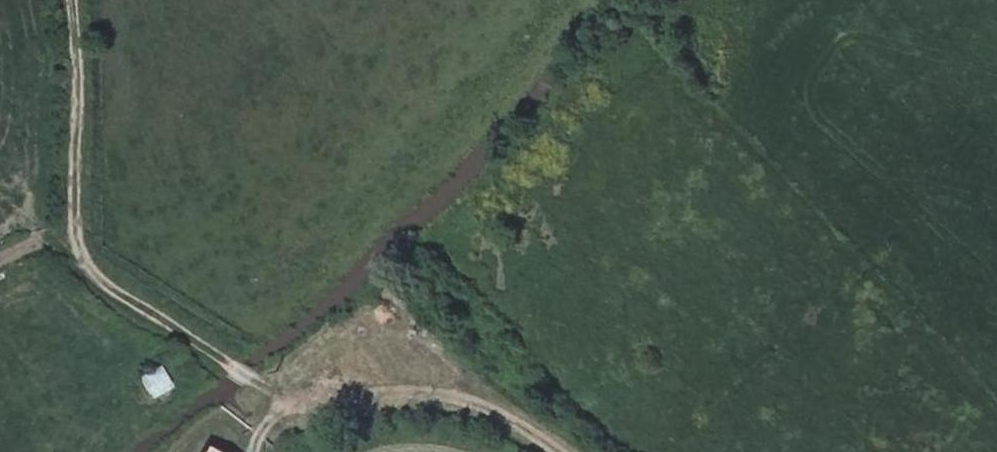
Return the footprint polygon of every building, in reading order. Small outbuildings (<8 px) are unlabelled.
[(158,364),(135,373),(145,395),(167,386),(158,364)]
